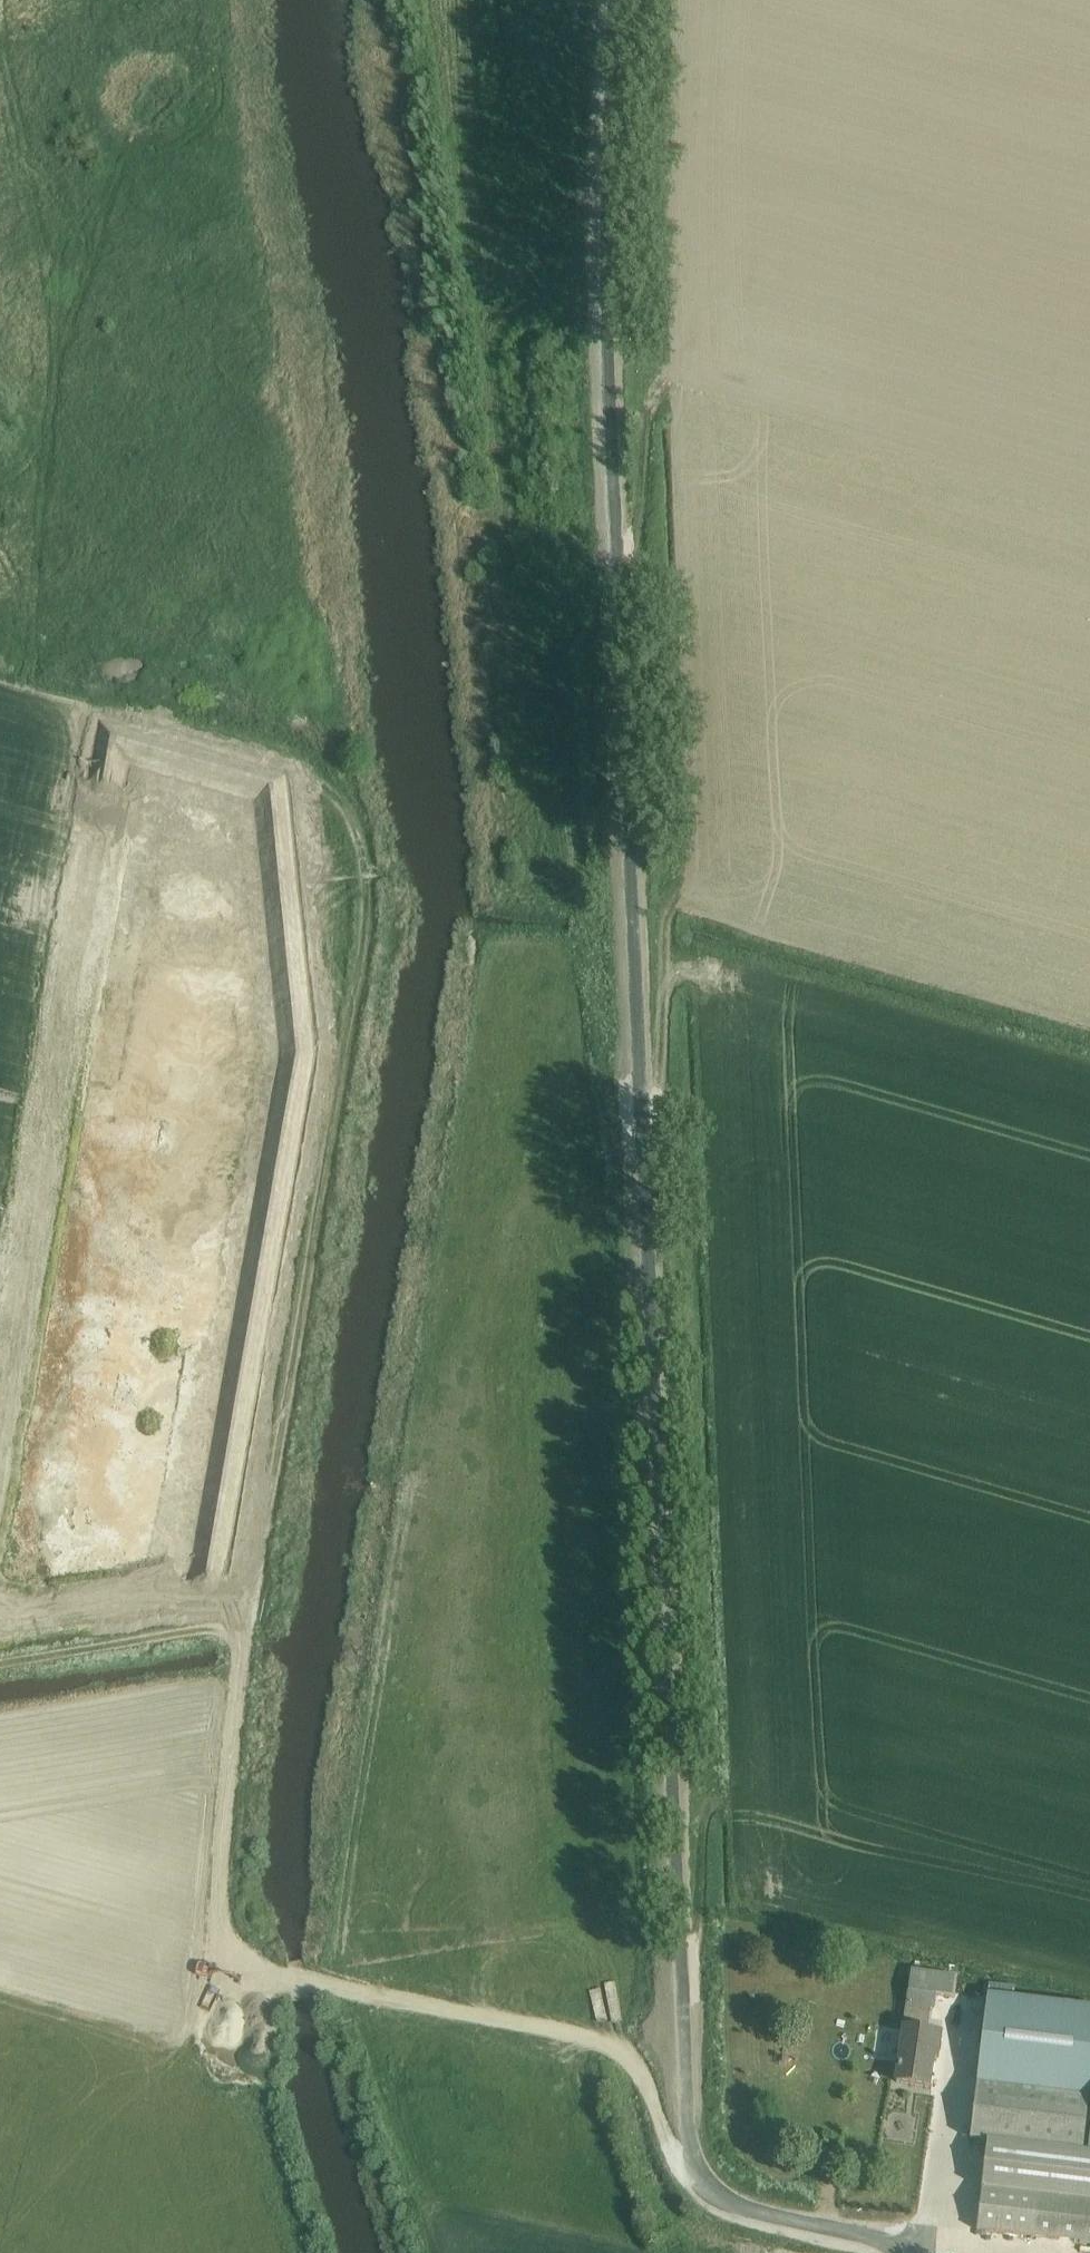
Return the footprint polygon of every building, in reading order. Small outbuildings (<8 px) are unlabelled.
[(739,1928),(736,1945),(747,1947),(750,1929),(739,1928)] [(911,1975),(895,2083),(928,2087),(932,2060),(936,2060),(940,2034),(926,2032),(929,2011),(932,2011),(934,1995),(949,1998),(952,1981),(911,1975)] [(996,1982),(995,1990),(1006,1992),(1007,1984),(996,1982)] [(969,2139),(987,2141),(1082,2153),(1088,2099),(1089,2084),(1089,2009),(987,1996),(976,2085),(969,2139)] [(987,2141),(976,2230),(1030,2236),(1089,2244),(1089,2154),(1087,2153),(1082,2153),(987,2141)]
